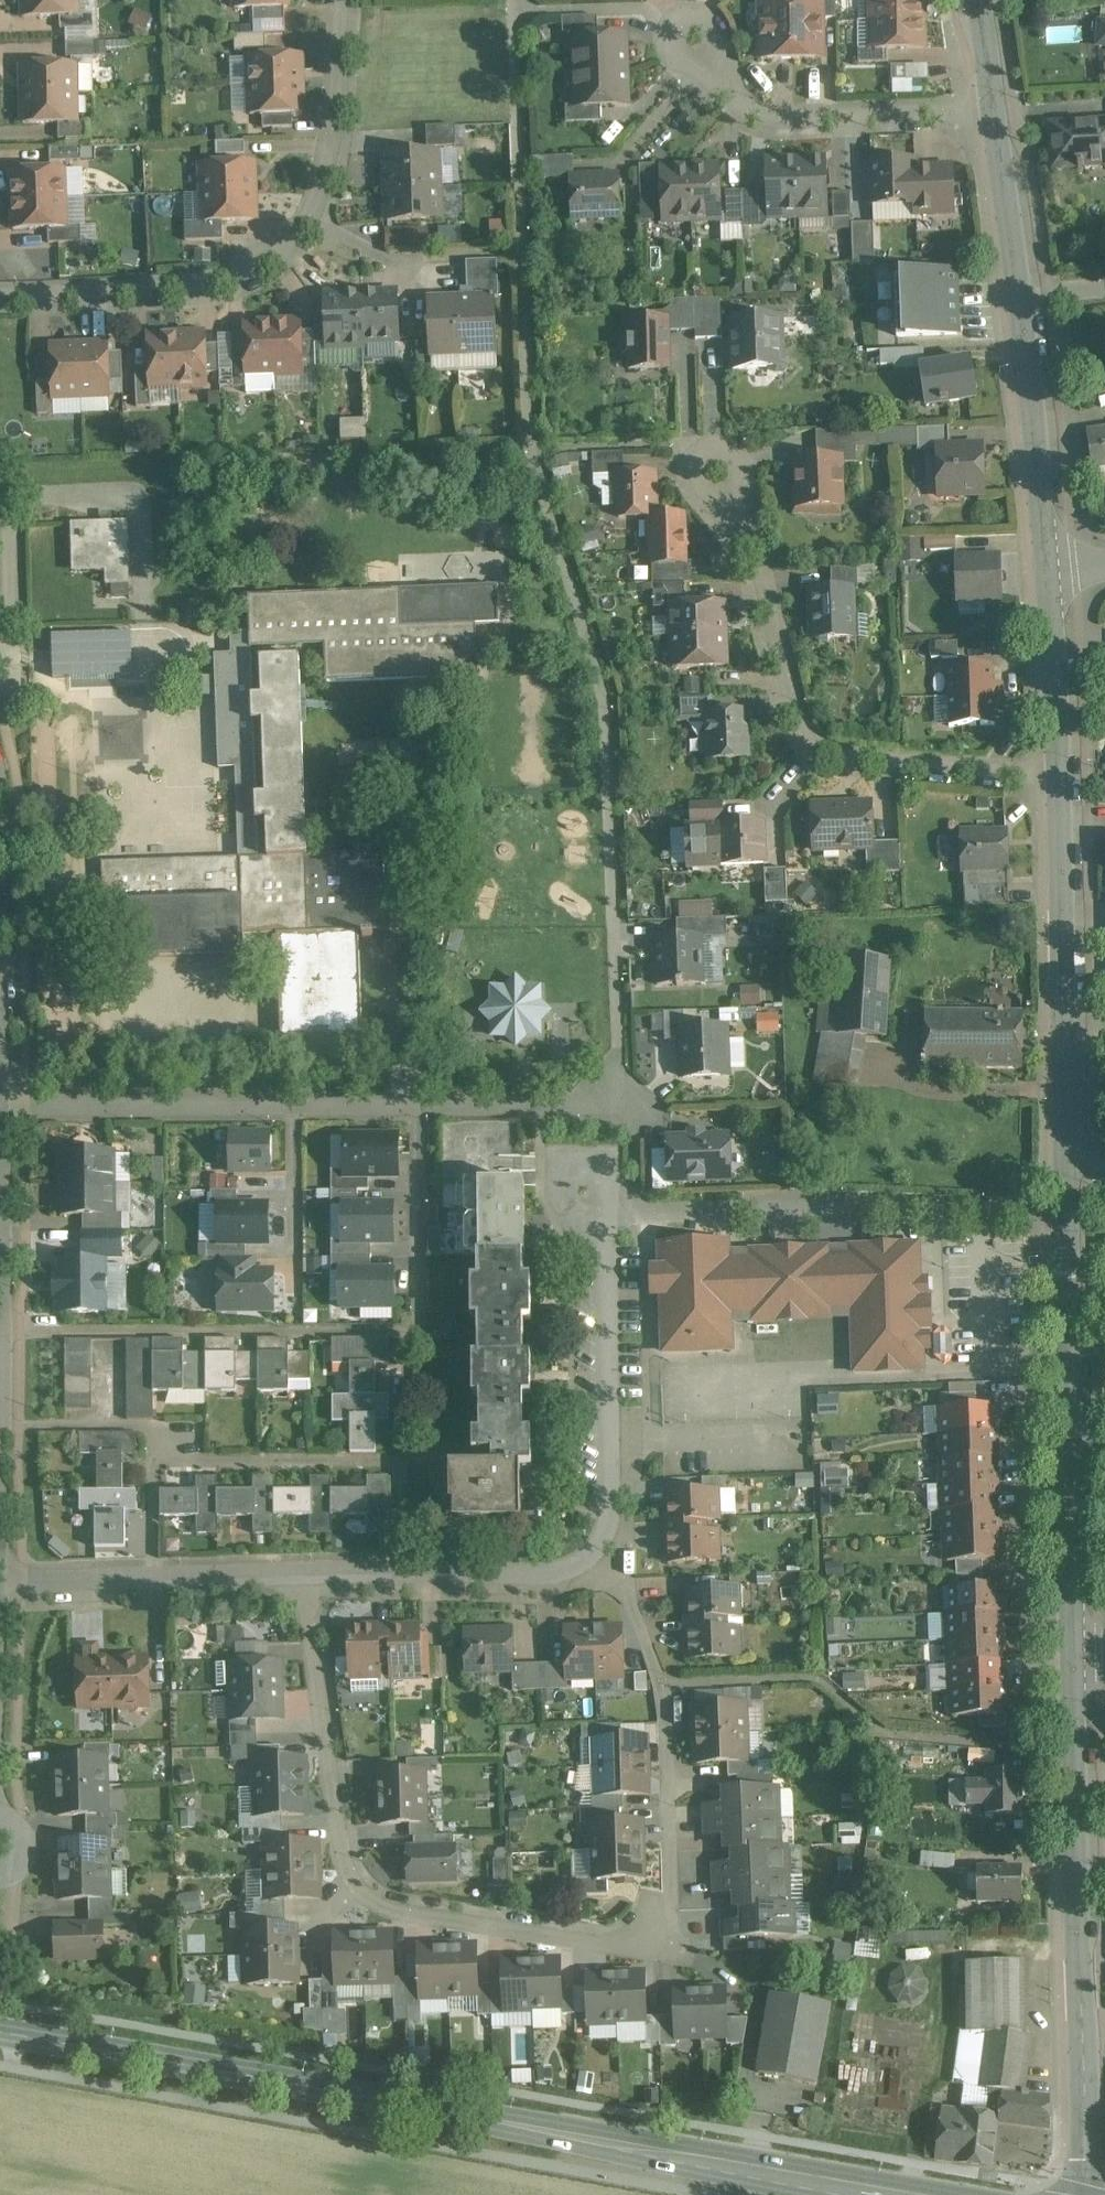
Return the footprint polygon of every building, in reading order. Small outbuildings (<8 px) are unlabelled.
[(76,5),(76,4),(76,0),(23,0),(24,17),(76,15),(76,5)] [(235,9),(288,7),(287,0),(235,0),(235,9)] [(821,2),(822,19),(835,18),(835,0),(821,0),(821,2)] [(910,21),(924,20),(923,0),(871,0),(871,21),(910,21)] [(760,3),(761,60),(794,59),(793,2),(760,3)] [(794,59),(822,59),(822,19),(821,2),(793,2),(794,59)] [(284,7),(257,8),(253,9),(254,22),(284,20),(284,7)] [(92,15),(88,15),(60,16),(60,29),(93,28),(92,15)] [(598,32),(597,27),(597,17),(562,18),(563,33),(598,32)] [(872,50),(913,49),(924,49),(924,21),(899,21),(871,21),(872,50)] [(235,36),(235,43),(235,44),(235,51),(266,50),(265,35),(235,36)] [(574,73),(609,71),(626,71),(625,37),(572,38),(574,73)] [(66,58),(77,58),(78,58),(94,57),(94,41),(66,42),(66,58)] [(859,50),(858,52),(858,53),(859,63),(887,63),(887,50),(859,50)] [(302,84),(302,80),(301,56),(249,58),(249,86),(302,84)] [(928,92),(927,63),(890,64),(891,92),(928,92)] [(22,66),(22,85),(22,86),(23,94),(76,94),(75,65),(22,66)] [(626,71),(618,71),(574,73),(575,107),(627,105),(626,71)] [(250,115),(270,114),(303,113),(302,85),(249,86),(250,115)] [(76,122),(76,109),(76,108),(75,94),(23,95),(23,123),(76,122)] [(566,123),(581,122),(601,122),(600,107),(575,107),(575,106),(565,106),(566,123)] [(1051,112),(1052,167),(1104,166),(1104,111),(1051,112)] [(292,114),(274,114),(262,115),(263,128),(292,127),(292,114)] [(58,139),(78,138),(79,138),(87,138),(86,122),(58,123),(58,139)] [(427,148),(455,147),(455,146),(454,126),(426,127),(427,148)] [(244,155),(245,153),(244,152),(244,142),(216,143),(216,156),(244,155)] [(50,162),(77,161),(80,161),(80,148),(50,149),(50,162)] [(438,153),(411,154),(385,155),(387,190),(439,188),(438,153)] [(573,157),(556,157),(555,157),(533,158),(534,180),(574,178),(573,157)] [(824,160),(815,161),(814,161),(797,161),(799,214),(826,213),(824,160)] [(916,203),(915,161),(914,160),(911,160),(871,162),(872,205),(873,205),(875,205),(916,203)] [(767,162),(768,184),(768,185),(769,215),(799,214),(796,161),(767,162)] [(253,163),(203,165),(202,165),(201,165),(202,193),(254,191),(253,163)] [(656,196),(655,178),(654,165),(639,166),(640,196),(656,196)] [(690,168),(690,178),(690,179),(692,221),(721,220),(718,167),(690,168)] [(689,168),(676,169),(675,169),(661,169),(663,222),(691,221),(689,168)] [(951,168),(928,169),(915,170),(916,200),(916,204),(916,213),(952,212),(951,168)] [(12,201),(39,200),(65,199),(64,170),(11,172),(12,201)] [(81,170),(78,170),(64,171),(65,199),(83,197),(81,170)] [(571,178),(572,207),(572,218),(619,216),(617,177),(571,178)] [(388,221),(418,220),(419,220),(440,219),(439,188),(387,191),(388,221)] [(742,223),(747,223),(762,222),(769,215),(768,191),(741,192),(742,223)] [(203,222),(232,221),(255,220),(254,192),(202,194),(203,222)] [(726,192),(726,201),(726,202),(727,225),(742,225),(741,192),(726,192)] [(850,192),(841,193),(840,193),(832,193),(833,219),(851,218),(850,192)] [(13,230),(53,228),(54,228),(66,228),(65,199),(12,201),(13,230)] [(222,222),(209,222),(208,222),(185,223),(185,241),(222,240),(222,222)] [(851,224),(852,248),(853,263),(874,263),(873,224),(851,224)] [(48,229),(48,231),(49,244),(81,243),(80,227),(49,229),(48,229)] [(473,299),(497,298),(498,298),(498,295),(497,261),(467,262),(466,262),(466,264),(467,290),(473,290),(473,299)] [(961,273),(895,275),(896,306),(962,304),(961,273)] [(363,343),(398,342),(396,293),(361,294),(363,343)] [(328,348),(363,347),(363,343),(361,294),(326,296),(327,311),(328,344),(328,348)] [(459,370),(469,370),(470,370),(497,369),(494,298),(457,300),(459,370)] [(721,299),(704,300),(693,300),(694,329),(694,330),(695,330),(695,331),(696,339),(722,338),(721,299)] [(456,300),(442,300),(441,300),(428,301),(431,372),(459,370),(456,300)] [(651,313),(651,316),(651,317),(651,320),(667,319),(668,331),(694,330),(693,300),(672,301),(672,306),(664,312),(651,313)] [(962,304),(896,306),(897,337),(963,335),(962,304)] [(313,312),(314,332),(315,344),(328,344),(327,311),(313,312)] [(730,319),(732,365),(732,366),(732,370),(770,368),(775,372),(782,372),(787,367),(787,360),(782,356),(781,317),(730,319)] [(622,349),(623,350),(624,350),(628,353),(629,369),(668,368),(667,320),(628,320),(628,335),(622,339),(622,349)] [(300,321),(272,322),(274,375),(303,374),(302,360),(301,332),(300,321)] [(275,392),(274,375),(272,322),(243,323),(245,359),(246,387),(246,393),(275,392)] [(314,332),(301,332),(302,360),(315,360),(315,344),(314,332)] [(204,334),(176,335),(178,387),(207,386),(206,373),(205,345),(204,334)] [(149,367),(150,389),(178,387),(176,335),(147,336),(149,367)] [(108,353),(108,344),(79,345),(81,398),(110,397),(109,381),(108,353)] [(205,345),(206,373),(219,372),(218,344),(205,345)] [(81,398),(79,345),(50,346),(52,381),(52,399),(81,398)] [(417,370),(417,357),(417,356),(417,345),(409,346),(409,356),(406,356),(406,370),(417,370)] [(926,367),(925,349),(893,351),(894,364),(894,370),(920,368),(926,367)] [(894,364),(893,351),(883,352),(883,365),(894,364)] [(122,381),(121,352),(108,353),(109,381),(122,381)] [(245,359),(231,359),(233,387),(246,387),(245,359)] [(941,405),(970,400),(975,399),(969,360),(926,367),(920,368),(926,403),(940,401),(941,405)] [(149,367),(135,368),(137,407),(150,406),(150,389),(149,367)] [(52,381),(36,382),(38,415),(53,414),(52,399),(52,381)] [(207,398),(207,390),(181,389),(180,397),(207,398)] [(353,427),(350,427),(343,428),(344,438),(364,437),(363,421),(353,422),(353,427)] [(856,431),(856,449),(917,447),(917,450),(936,450),(936,445),(950,444),(949,428),(916,429),(856,431)] [(1086,432),(1092,468),(1104,466),(1104,429),(1086,432)] [(843,464),(857,463),(856,449),(856,431),(820,432),(822,459),(843,458),(843,464)] [(936,450),(937,500),(986,498),(984,443),(950,444),(936,445),(936,450)] [(592,453),(592,459),(593,475),(623,474),(622,452),(592,453)] [(843,458),(822,459),(796,460),(797,490),(794,491),(794,513),(815,512),(815,515),(840,514),(840,507),(845,507),(843,464),(843,458)] [(649,474),(634,474),(617,475),(618,518),(655,516),(655,499),(650,495),(649,474)] [(683,516),(666,516),(665,516),(650,517),(652,564),(684,563),(683,516)] [(96,572),(124,571),(129,571),(127,522),(70,524),(71,540),(79,540),(80,558),(95,557),(96,572)] [(925,539),(925,544),(925,545),(925,551),(956,550),(955,537),(925,539)] [(956,559),(957,587),(957,588),(958,599),(984,598),(984,600),(1001,600),(999,557),(956,559)] [(652,584),(688,583),(692,583),(691,562),(685,562),(685,564),(683,564),(652,565),(652,584)] [(857,568),(851,568),(850,568),(831,569),(831,590),(851,589),(851,591),(858,590),(858,589),(857,568)] [(129,571),(109,572),(105,572),(106,585),(130,584),(129,571)] [(685,605),(684,595),(683,583),(653,585),(654,608),(670,607),(670,606),(685,605)] [(500,624),(499,599),(499,587),(249,597),(250,634),(231,635),(232,648),(325,645),(326,683),(478,677),(476,626),(500,624)] [(853,637),(851,603),(851,590),(811,592),(813,638),(814,638),(819,644),(828,643),(833,638),(853,637)] [(671,606),(671,637),(724,635),(723,604),(671,606)] [(725,666),(724,635),(671,637),(673,667),(715,666),(725,666)] [(957,658),(958,655),(957,654),(957,643),(931,644),(931,659),(957,658)] [(232,649),(232,655),(214,656),(219,768),(236,768),(240,857),(244,935),(244,936),(245,936),(277,935),(281,1040),(314,1039),(314,1033),(328,1032),(328,1038),(362,1037),(358,932),(386,931),(382,852),(306,855),(298,658),(260,659),(262,696),(251,696),(249,648),(232,649)] [(934,670),(934,683),(935,697),(948,697),(951,697),(993,695),(992,665),(947,666),(947,670),(934,670)] [(1003,695),(1003,692),(1003,691),(1002,682),(993,682),(993,695),(1003,695)] [(678,721),(688,721),(707,720),(706,714),(712,713),(711,696),(677,698),(678,721)] [(993,696),(971,697),(970,697),(948,698),(949,727),(994,725),(993,696)] [(1003,696),(994,696),(993,696),(994,712),(1004,712),(1003,696)] [(747,733),(746,731),(742,727),(741,712),(707,714),(707,736),(703,741),(703,744),(703,752),(708,757),(708,759),(748,758),(747,733)] [(722,825),(722,810),(722,809),(722,803),(691,804),(692,826),(719,826),(719,825),(722,825)] [(873,848),(872,817),(872,816),(871,804),(811,807),(813,850),(873,848)] [(764,864),(763,837),(762,823),(719,825),(721,866),(764,864)] [(692,827),(693,839),(720,838),(719,826),(692,827)] [(968,886),(986,885),(987,885),(1008,884),(1006,833),(983,834),(979,831),(969,831),(966,835),(962,835),(964,887),(968,887),(968,886)] [(867,874),(890,873),(900,873),(899,842),(874,843),(873,848),(866,849),(867,874)] [(132,958),(132,959),(243,955),(243,954),(244,954),(240,858),(102,863),(105,941),(130,940),(131,958),(132,958)] [(787,902),(786,868),(765,868),(766,902),(787,902)] [(807,906),(817,894),(806,883),(795,895),(807,906)] [(969,908),(976,908),(1008,906),(1008,885),(968,886),(969,908)] [(726,918),(727,925),(727,926),(727,937),(726,937),(727,947),(755,946),(754,917),(726,918)] [(677,937),(692,937),(693,937),(700,936),(700,938),(727,937),(726,918),(677,920),(677,937)] [(655,939),(655,941),(657,985),(677,985),(677,987),(679,987),(681,986),(681,985),(701,984),(700,937),(655,939)] [(885,1037),(889,970),(890,961),(843,957),(838,1034),(885,1037)] [(516,979),(506,989),(492,989),(492,1003),(483,1013),(492,1022),(493,1036),(506,1036),(516,1045),(526,1036),(540,1035),(539,989),(526,989),(516,979)] [(840,1000),(829,999),(820,999),(818,1031),(823,1032),(824,1033),(837,1034),(838,1033),(840,1000)] [(683,1012),(673,1012),(672,1012),(664,1013),(665,1041),(681,1040),(681,1030),(684,1029),(683,1012)] [(1022,1014),(970,1013),(924,1013),(924,1049),(919,1049),(919,1050),(919,1057),(924,1057),(924,1067),(1012,1068),(1020,1067),(1022,1014)] [(725,1028),(715,1028),(714,1028),(681,1030),(683,1078),(727,1076),(725,1028)] [(816,1081),(817,1082),(818,1082),(830,1084),(835,1050),(839,1050),(841,1035),(840,1034),(825,1033),(823,1034),(816,1081)] [(855,1088),(858,1073),(863,1036),(842,1034),(839,1051),(835,1050),(830,1083),(830,1084),(855,1088)] [(441,1186),(458,1186),(511,1186),(511,1171),(521,1171),(521,1122),(440,1123),(441,1186)] [(271,1171),(271,1139),(271,1134),(229,1134),(229,1169),(230,1171),(271,1171)] [(397,1136),(344,1136),(345,1171),(345,1177),(369,1177),(397,1177),(397,1136)] [(725,1148),(725,1141),(725,1138),(705,1138),(705,1137),(688,1138),(688,1139),(687,1139),(668,1140),(670,1181),(726,1179),(726,1169),(731,1163),(731,1155),(731,1154),(725,1148)] [(652,1152),(653,1189),(653,1190),(671,1189),(671,1181),(669,1181),(668,1151),(652,1152)] [(113,1154),(60,1154),(60,1185),(114,1185),(113,1154)] [(345,1177),(345,1171),(331,1171),(331,1191),(357,1191),(369,1191),(369,1177),(345,1177)] [(114,1215),(114,1185),(60,1185),(61,1215),(83,1215),(114,1215)] [(524,1215),(524,1186),(511,1186),(458,1186),(458,1256),(479,1256),(522,1256),(525,1256),(524,1226),(527,1226),(527,1215),(524,1215)] [(237,1205),(237,1191),(211,1191),(211,1205),(217,1205),(237,1205)] [(358,1205),(357,1191),(331,1191),(331,1206),(342,1206),(342,1205),(358,1205)] [(245,1244),(267,1244),(267,1205),(237,1205),(217,1205),(217,1244),(245,1244)] [(342,1205),(342,1206),(331,1206),(331,1242),(342,1242),(342,1244),(371,1244),(393,1244),(393,1205),(358,1205),(342,1205)] [(83,1215),(83,1232),(122,1231),(122,1215),(114,1215),(83,1215)] [(122,1257),(122,1231),(83,1232),(83,1257),(122,1257)] [(932,1241),(737,1248),(737,1236),(662,1239),(663,1265),(654,1266),(655,1299),(667,1298),(669,1355),(738,1352),(737,1322),(853,1318),(855,1360),(855,1372),(937,1368),(932,1241)] [(342,1244),(342,1242),(331,1242),(332,1258),(371,1258),(371,1244),(342,1244)] [(220,1258),(245,1258),(245,1244),(217,1244),(206,1244),(206,1258),(220,1258)] [(523,1320),(530,1320),(530,1280),(522,1280),(522,1256),(479,1256),(479,1281),(472,1281),(472,1321),(479,1321),(479,1339),(523,1339),(523,1320)] [(245,1258),(220,1258),(220,1273),(253,1273),(253,1258),(245,1258)] [(371,1258),(332,1258),(332,1271),(340,1271),(371,1271),(371,1258)] [(105,1263),(100,1263),(99,1263),(61,1263),(61,1279),(55,1280),(55,1297),(61,1297),(61,1313),(103,1313),(105,1313),(105,1263)] [(340,1308),(393,1307),(393,1271),(371,1271),(340,1271),(340,1308)] [(220,1310),(272,1310),(272,1273),(253,1273),(220,1273),(220,1276),(216,1280),(216,1284),(216,1287),(220,1291),(220,1310)] [(389,1366),(389,1340),(333,1339),(332,1366),(351,1366),(351,1397),(376,1397),(376,1365),(389,1366)] [(480,1397),(480,1415),(523,1415),(523,1397),(531,1397),(531,1356),(523,1357),(523,1339),(479,1339),(479,1357),(474,1357),(474,1397),(480,1397)] [(66,1340),(66,1354),(92,1354),(92,1340),(66,1340)] [(128,1340),(128,1353),(154,1353),(154,1340),(128,1340)] [(154,1380),(154,1394),(206,1394),(206,1354),(184,1354),(184,1340),(154,1340),(154,1353),(154,1367),(154,1380)] [(258,1354),(236,1355),(236,1340),(206,1340),(206,1354),(206,1394),(236,1394),(236,1381),(258,1381),(258,1354)] [(288,1355),(288,1340),(258,1340),(258,1354),(258,1381),(258,1393),(289,1393),(289,1381),(311,1381),(311,1355),(288,1355)] [(154,1367),(154,1353),(128,1353),(128,1367),(154,1367)] [(92,1368),(92,1354),(66,1354),(66,1368),(92,1368)] [(154,1380),(154,1367),(128,1367),(128,1380),(154,1380)] [(92,1382),(92,1368),(66,1368),(66,1382),(92,1382)] [(154,1394),(154,1380),(128,1380),(128,1394),(154,1394)] [(92,1397),(92,1382),(66,1382),(66,1396),(92,1397)] [(941,1409),(976,1407),(975,1384),(949,1385),(950,1395),(941,1395),(941,1409)] [(154,1407),(154,1394),(128,1394),(128,1407),(154,1407)] [(92,1411),(92,1397),(66,1396),(66,1410),(92,1411)] [(376,1397),(351,1397),(333,1397),(333,1422),(351,1422),(351,1454),(376,1454),(377,1422),(390,1422),(390,1397),(376,1397)] [(154,1421),(154,1407),(128,1407),(128,1421),(154,1421)] [(941,1409),(942,1434),(994,1432),(994,1420),(988,1421),(987,1407),(976,1407),(941,1409)] [(493,1454),(494,1467),(436,1468),(436,1505),(441,1505),(441,1524),(521,1523),(521,1487),(532,1487),(531,1433),(523,1433),(523,1415),(480,1415),(480,1434),(473,1434),(473,1455),(493,1454)] [(994,1432),(942,1434),(943,1460),(988,1458),(989,1458),(989,1444),(995,1444),(994,1432)] [(137,1455),(137,1447),(137,1434),(81,1434),(80,1448),(81,1456),(99,1456),(99,1491),(125,1491),(126,1456),(137,1455)] [(988,1471),(988,1458),(943,1460),(942,1460),(943,1485),(995,1483),(994,1471),(988,1471)] [(823,1465),(823,1488),(849,1487),(848,1464),(823,1465)] [(368,1491),(333,1491),(333,1517),(369,1517),(369,1535),(390,1534),(390,1477),(368,1477),(368,1491)] [(333,1491),(333,1478),(311,1478),(311,1491),(275,1491),(275,1517),(312,1517),(312,1535),(333,1535),(333,1517),(333,1491)] [(702,1479),(703,1490),(703,1492),(729,1491),(728,1478),(702,1479)] [(197,1518),(197,1535),(218,1535),(218,1518),(218,1492),(218,1479),(197,1479),(197,1492),(161,1492),(161,1518),(197,1518)] [(218,1492),(218,1518),(254,1518),(254,1535),(275,1535),(275,1517),(275,1491),(275,1479),(254,1479),(254,1492),(218,1492)] [(995,1483),(943,1485),(944,1510),(945,1510),(990,1508),(989,1495),(995,1495),(995,1483)] [(137,1512),(137,1491),(85,1491),(81,1492),(82,1512),(96,1512),(96,1549),(126,1549),(126,1512),(137,1512)] [(716,1492),(699,1492),(668,1493),(669,1522),(667,1522),(667,1523),(717,1521),(716,1492)] [(945,1510),(946,1536),(998,1533),(998,1522),(992,1522),(991,1508),(990,1508),(945,1510)] [(716,1562),(716,1534),(716,1533),(703,1533),(702,1522),(667,1524),(669,1564),(716,1562)] [(946,1536),(947,1562),(956,1561),(982,1560),(993,1560),(993,1546),(999,1546),(998,1533),(946,1536)] [(956,1561),(956,1575),(982,1574),(982,1560),(956,1561)] [(957,1588),(983,1587),(982,1574),(956,1575),(957,1588)] [(948,1588),(949,1615),(994,1613),(1001,1612),(1001,1600),(994,1600),(994,1587),(983,1587),(957,1588),(948,1588)] [(687,1620),(707,1619),(708,1619),(723,1618),(737,1617),(736,1588),(688,1590),(689,1618),(688,1619),(687,1620)] [(949,1615),(948,1615),(949,1640),(1001,1638),(1000,1626),(994,1626),(994,1613),(949,1615)] [(724,1630),(723,1619),(722,1619),(687,1620),(689,1660),(737,1658),(736,1629),(724,1630)] [(390,1628),(378,1629),(379,1662),(391,1662),(390,1628)] [(419,1628),(390,1628),(391,1662),(391,1678),(420,1677),(419,1628)] [(378,1629),(349,1629),(350,1676),(350,1677),(379,1676),(379,1662),(378,1629)] [(622,1629),(565,1631),(566,1664),(567,1679),(624,1677),(622,1629)] [(466,1671),(513,1670),(512,1666),(511,1632),(465,1634),(466,1671)] [(950,1665),(951,1665),(996,1663),(995,1650),(1001,1650),(1001,1638),(949,1640),(950,1665)] [(79,1646),(80,1662),(78,1662),(79,1707),(112,1706),(111,1661),(97,1661),(96,1645),(79,1646)] [(428,1649),(429,1673),(429,1674),(429,1679),(442,1679),(441,1649),(428,1649)] [(149,1705),(148,1659),(111,1661),(112,1706),(121,1706),(126,1710),(135,1710),(140,1705),(149,1705)] [(231,1664),(231,1692),(279,1691),(278,1662),(231,1664)] [(1004,1689),(1004,1677),(998,1677),(997,1663),(996,1663),(951,1665),(952,1691),(1004,1689)] [(567,1679),(566,1664),(539,1665),(540,1691),(567,1690),(567,1679)] [(513,1670),(513,1692),(540,1691),(539,1665),(512,1666),(513,1670)] [(999,1715),(999,1701),(1005,1701),(1004,1689),(952,1691),(953,1717),(999,1715)] [(279,1691),(231,1692),(232,1721),(256,1720),(280,1720),(279,1691)] [(744,1734),(743,1705),(695,1707),(696,1735),(744,1734)] [(232,1721),(230,1721),(231,1748),(249,1747),(257,1747),(256,1720),(232,1721)] [(582,1726),(582,1740),(597,1739),(621,1738),(621,1725),(582,1726)] [(744,1734),(696,1735),(697,1764),(728,1763),(745,1762),(744,1734)] [(598,1768),(646,1766),(645,1738),(621,1738),(597,1739),(598,1768)] [(280,1760),(280,1746),(257,1747),(249,1747),(250,1761),(256,1761),(280,1760)] [(56,1759),(57,1788),(105,1787),(104,1758),(56,1759)] [(256,1789),(305,1787),(304,1759),(280,1760),(256,1761),(256,1789)] [(407,1760),(407,1774),(424,1773),(438,1773),(437,1759),(407,1760)] [(758,1762),(745,1762),(728,1763),(728,1777),(738,1777),(759,1776),(758,1762)] [(647,1795),(646,1766),(598,1768),(599,1796),(623,1795),(647,1795)] [(379,1774),(379,1799),(424,1798),(424,1773),(407,1774),(379,1774)] [(986,1782),(967,1782),(967,1806),(987,1806),(987,1816),(1022,1816),(1022,1773),(986,1773),(986,1782)] [(986,1782),(986,1773),(967,1773),(967,1782),(986,1782)] [(773,1789),(773,1775),(759,1776),(738,1777),(738,1790),(773,1789)] [(57,1788),(58,1817),(86,1816),(106,1815),(105,1787),(57,1788)] [(282,1817),(306,1816),(305,1787),(256,1789),(257,1818),(282,1817)] [(776,1819),(775,1789),(773,1789),(738,1790),(727,1791),(727,1803),(724,1806),(705,1807),(706,1822),(776,1819)] [(593,1809),(620,1809),(623,1808),(623,1795),(599,1796),(592,1796),(593,1809)] [(379,1799),(380,1825),(409,1824),(425,1824),(424,1798),(379,1799)] [(620,1822),(620,1809),(593,1809),(580,1810),(581,1824),(592,1823),(620,1822)] [(117,1828),(117,1815),(106,1815),(86,1816),(87,1829),(112,1828),(117,1828)] [(251,1818),(252,1830),(282,1829),(282,1817),(257,1818),(251,1818)] [(707,1836),(724,1835),(729,1838),(729,1850),(736,1850),(777,1848),(776,1819),(706,1822),(707,1836)] [(593,1852),(642,1850),(641,1822),(620,1822),(592,1823),(593,1852)] [(414,1837),(436,1836),(436,1823),(425,1824),(409,1824),(410,1837),(414,1837)] [(113,1842),(112,1828),(87,1829),(87,1842),(107,1842),(113,1842)] [(283,1844),(282,1829),(252,1830),(243,1831),(243,1845),(267,1844),(283,1844)] [(414,1837),(414,1851),(454,1849),(454,1836),(436,1836),(414,1837)] [(59,1872),(107,1870),(107,1842),(87,1842),(59,1843),(59,1872)] [(316,1871),(315,1842),(283,1844),(267,1844),(268,1873),(316,1871)] [(736,1861),(732,1864),(714,1865),(715,1880),(785,1877),(784,1847),(777,1848),(736,1850),(736,1861)] [(408,1851),(409,1881),(456,1880),(455,1849),(454,1849),(414,1851),(408,1851)] [(642,1878),(642,1850),(593,1852),(594,1880),(607,1880),(642,1878)] [(865,1859),(872,1860),(873,1860),(874,1851),(867,1850),(866,1850),(865,1859)] [(493,1861),(494,1877),(494,1878),(494,1888),(506,1887),(507,1887),(506,1860),(493,1861)] [(1021,1901),(1021,1869),(978,1869),(978,1892),(978,1902),(1021,1901)] [(89,1899),(108,1899),(107,1870),(59,1872),(60,1900),(89,1899)] [(316,1871),(268,1873),(269,1901),(284,1900),(317,1899),(316,1871)] [(786,1905),(785,1877),(715,1880),(715,1893),(734,1893),(737,1896),(738,1909),(745,1908),(786,1905)] [(581,1880),(581,1896),(608,1895),(607,1880),(594,1880),(581,1880)] [(978,1902),(978,1892),(968,1892),(968,1902),(978,1902)] [(89,1899),(89,1913),(115,1912),(115,1899),(108,1899),(89,1899)] [(284,1900),(269,1901),(254,1901),(254,1915),(285,1914),(284,1900)] [(748,1937),(794,1936),(793,1905),(786,1905),(745,1908),(745,1920),(742,1923),(723,1923),(724,1939),(748,1937)] [(115,1912),(89,1913),(89,1927),(103,1927),(129,1926),(128,1912),(115,1912)] [(231,1916),(231,1929),(285,1927),(285,1914),(254,1915),(231,1916)] [(56,1959),(103,1958),(103,1927),(89,1927),(55,1928),(56,1959)] [(285,1927),(245,1928),(246,1957),(294,1955),(293,1927),(285,1927)] [(852,1957),(845,2010),(856,2011),(865,1959),(864,1958),(878,1960),(883,1930),(857,1929),(854,1957),(852,1957)] [(363,1935),(365,1983),(393,1983),(393,1979),(391,1934),(363,1935)] [(336,1967),(336,1984),(365,1983),(363,1935),(335,1936),(336,1967)] [(748,1950),(748,1937),(724,1939),(724,1951),(748,1950)] [(420,1998),(449,1997),(447,1948),(419,1949),(420,1978),(420,1998)] [(449,1997),(477,1996),(477,1986),(476,1948),(447,1948),(449,1997)] [(295,1984),(294,1955),(246,1957),(247,1985),(295,1984)] [(531,1962),(533,2010),(561,2009),(561,1989),(560,1961),(531,1962)] [(531,1962),(503,1962),(504,1985),(504,2011),(533,2010),(531,1962)] [(1001,2033),(1022,2036),(1022,1964),(965,1964),(966,2033),(987,2033),(1001,2033)] [(337,1993),(336,1984),(336,1967),(322,1968),(323,1981),(323,1994),(337,1993)] [(922,1995),(924,1982),(916,1971),(903,1969),(892,1976),(889,1990),(897,2001),(911,2003),(922,1995)] [(644,1974),(616,1975),(617,2023),(646,2022),(645,2018),(644,1974)] [(617,2023),(616,1975),(587,1976),(589,2024),(617,2023)] [(393,1983),(394,2009),(407,2009),(406,1978),(393,1979),(393,1983)] [(421,2008),(420,1998),(420,1978),(406,1978),(407,2009),(421,2008)] [(309,1982),(310,2012),(323,2012),(323,1994),(323,1981),(309,1982)] [(478,2016),(491,2016),(490,1985),(477,1986),(477,1996),(478,2016)] [(504,1985),(490,1985),(491,2016),(504,2015),(504,2011),(504,1985)] [(574,1989),(561,1989),(561,2009),(561,2015),(575,2015),(574,1989)] [(726,2019),(725,1990),(700,1991),(701,2036),(727,2036),(726,2019)] [(700,1991),(675,1992),(676,2017),(676,2037),(701,2036),(700,1991)] [(345,2011),(337,2012),(337,1993),(323,1994),(323,2012),(310,2012),(304,2013),(305,2035),(346,2034),(345,2011)] [(758,2074),(815,2084),(829,2005),(772,1994),(758,2074)] [(660,2043),(659,2017),(645,2018),(646,2022),(646,2044),(660,2043)] [(660,2043),(660,2047),(676,2047),(676,2037),(676,2017),(659,2017),(660,2043)] [(727,2045),(734,2045),(735,2045),(743,2045),(747,2019),(726,2019),(727,2036),(727,2045)] [(966,2033),(960,2032),(953,2083),(979,2087),(987,2033),(966,2033)] [(1001,2033),(987,2033),(979,2087),(990,2088),(1022,2093),(1029,2037),(1022,2036),(1001,2033)] [(1028,2097),(1028,2094),(1022,2093),(990,2088),(985,2116),(996,2117),(996,2121),(1047,2128),(1048,2100),(1028,2097)] [(942,2109),(936,2159),(991,2167),(996,2121),(996,2117),(985,2116),(942,2109)]
